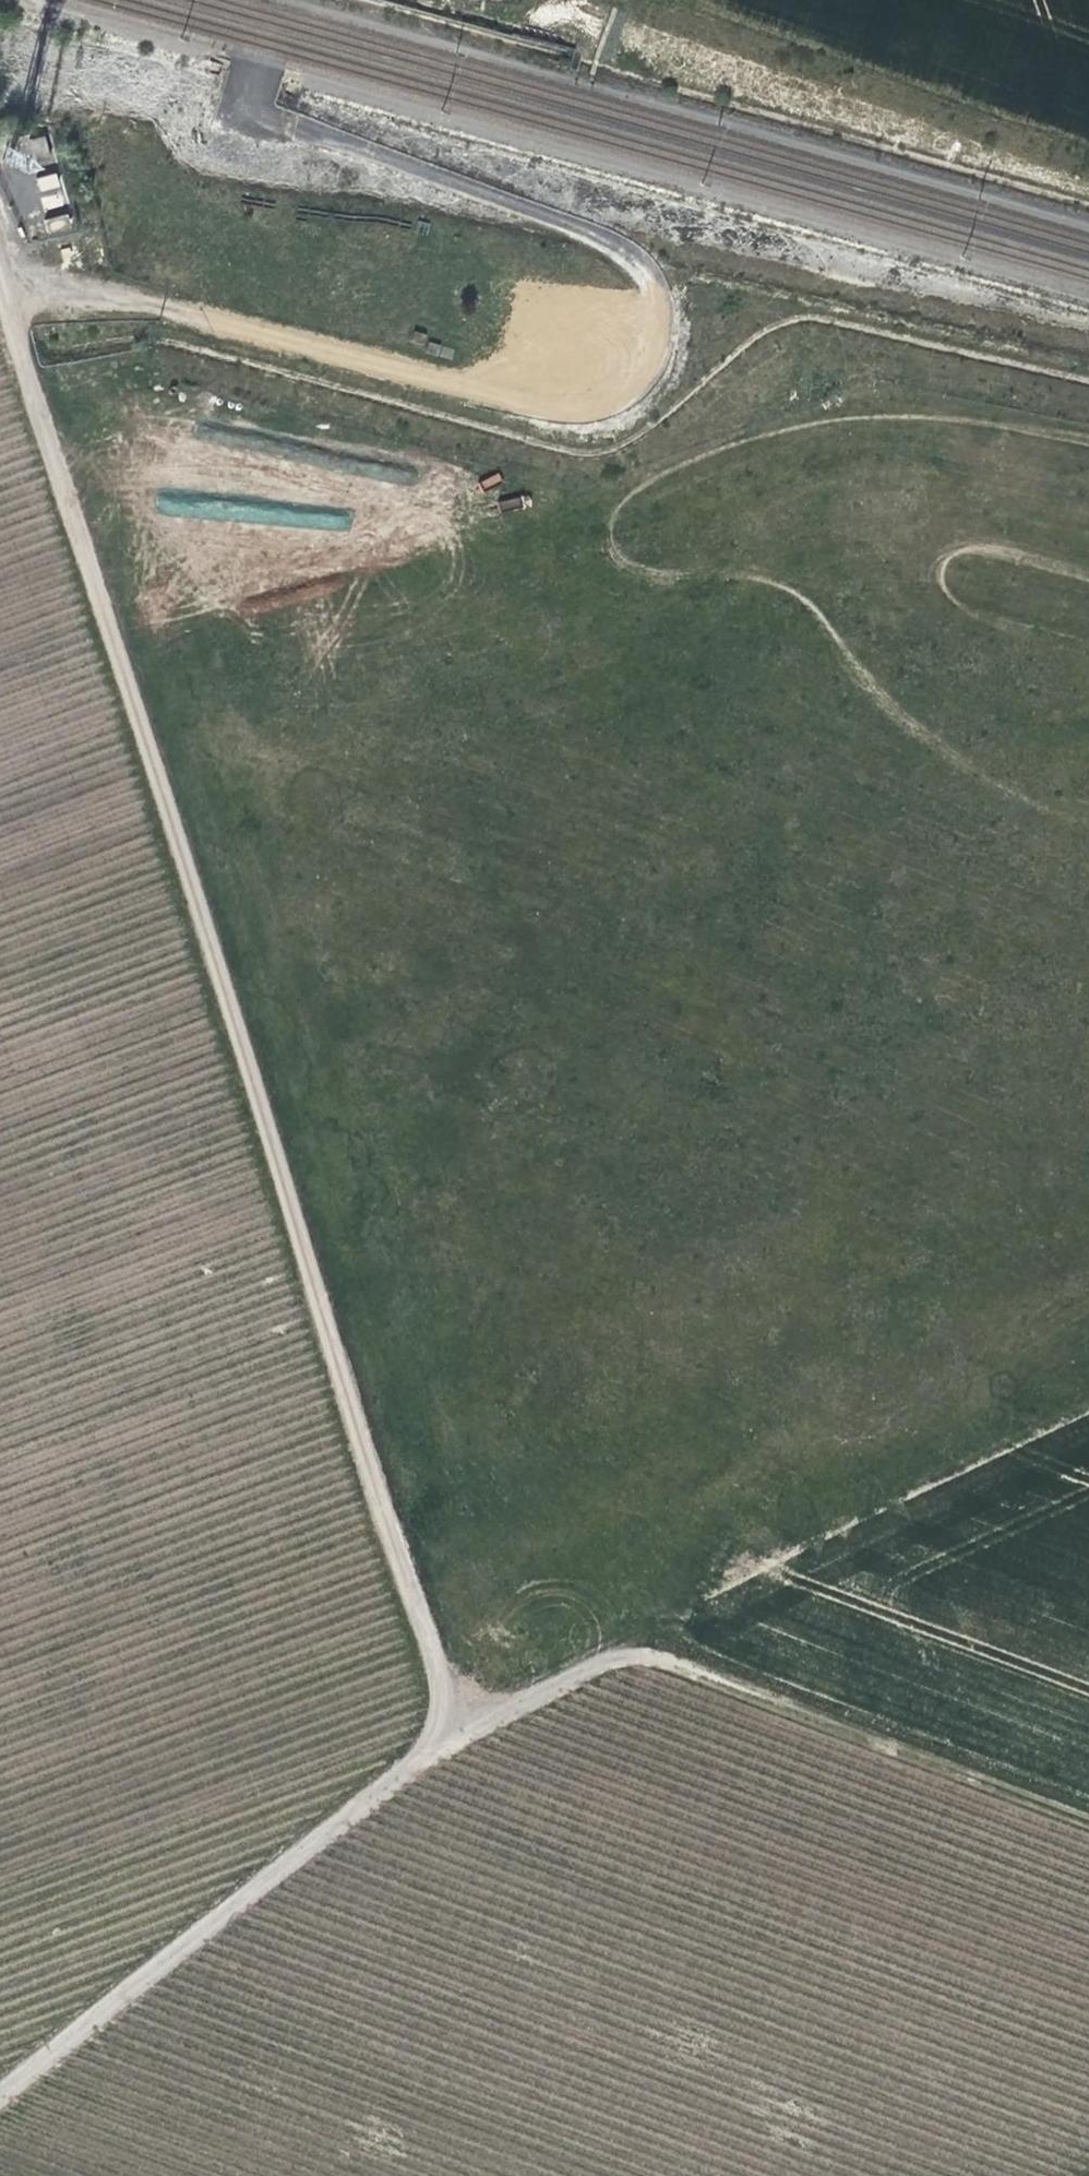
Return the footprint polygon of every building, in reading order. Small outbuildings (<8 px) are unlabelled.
[(59,172),(35,177),(43,210),(67,204),(59,172)]
